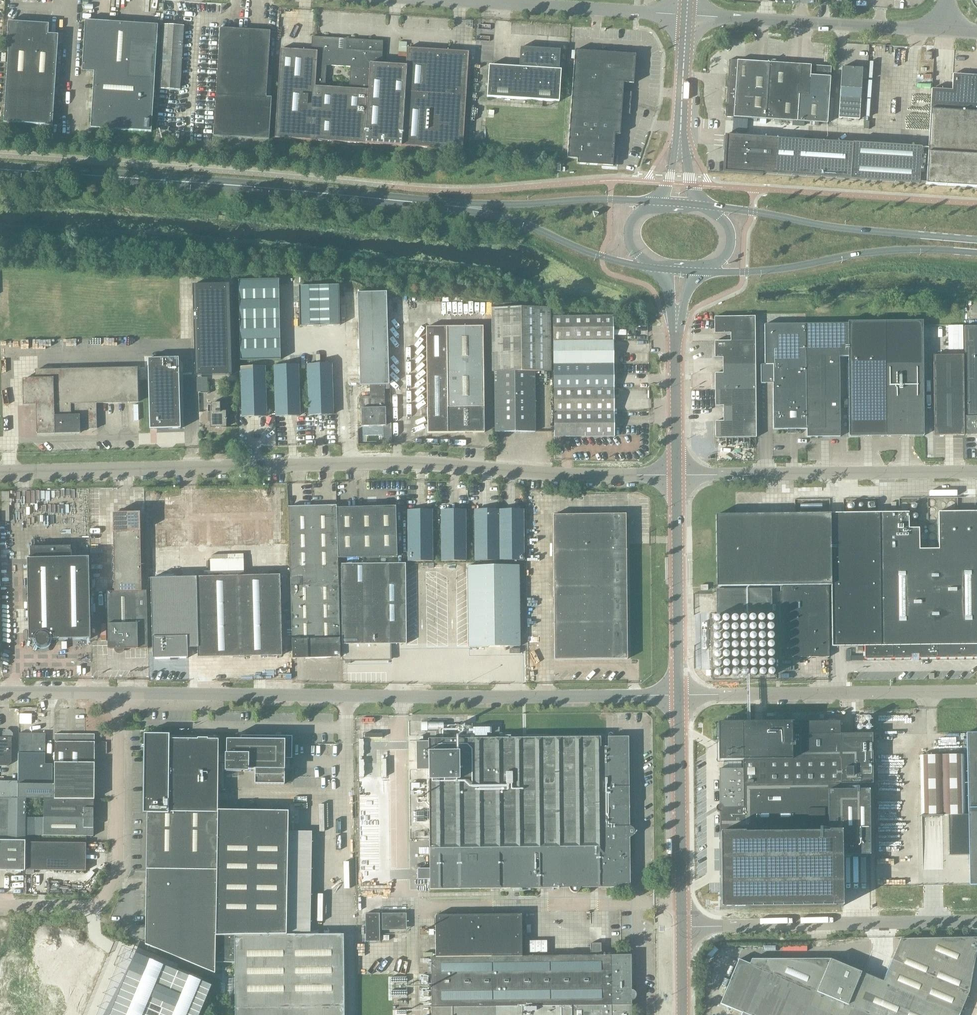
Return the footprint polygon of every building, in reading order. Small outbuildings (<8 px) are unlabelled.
[(85,21),(82,71),(94,72),(91,128),(151,132),(158,25),(85,21)] [(9,42),(7,77),(55,80),(59,35),(49,34),(49,24),(8,22),(7,42),(9,42)] [(160,89),(180,91),(184,26),(164,25),(160,89)] [(270,31),(220,29),(215,136),(271,139),(273,97),(267,97),(270,31)] [(337,49),(337,38),(312,37),(311,51),(281,49),(275,138),(402,146),(463,150),(469,52),(408,48),(407,62),(407,66),(382,64),(382,60),(382,52),(383,41),(346,39),(346,50),(343,49),(339,49),(337,49)] [(519,67),(489,66),(487,97),(559,102),(561,70),(559,70),(560,50),(520,48),(519,67)] [(636,55),(626,54),(626,52),(615,51),(615,53),(575,51),(568,158),(578,159),(577,164),(613,167),(613,164),(614,164),(616,163),(616,161),(615,159),(614,159),(615,135),(620,135),(622,113),(630,114),(631,93),(623,92),(624,83),(634,84),(636,55)] [(725,117),(766,120),(770,63),(729,60),(727,86),(725,86),(725,88),(727,88),(725,117)] [(770,63),(766,120),(800,122),(827,124),(831,77),(831,67),(810,66),(801,65),(770,63)] [(842,67),(839,118),(860,120),(863,69),(842,67)] [(932,89),(926,185),(976,188),(976,76),(953,74),(952,90),(932,89)] [(55,80),(7,77),(4,122),(52,126),(55,80)] [(725,135),(724,150),(726,150),(724,172),(759,174),(759,176),(763,176),(763,174),(919,184),(921,148),(725,135)] [(280,278),(240,279),(241,359),(281,358),(280,278)] [(229,284),(193,285),(195,376),(232,375),(229,284)] [(339,285),(299,286),(300,326),(340,325),(339,285)] [(386,293),(357,294),(360,386),(370,386),(370,397),(361,397),(361,409),(361,411),(361,417),(361,427),(385,425),(385,416),(385,411),(385,409),(385,385),(389,385),(386,293)] [(495,372),(496,432),(536,431),(535,371),(551,371),(551,321),(551,305),(492,306),(493,372),(495,372)] [(732,331),(733,339),(758,339),(757,314),(716,315),(716,331),(732,331)] [(553,317),(554,342),(614,341),(613,317),(553,317)] [(926,435),(925,411),(925,320),(848,320),(848,324),(849,357),(849,436),(926,435)] [(765,365),(761,365),(762,384),(766,384),(766,383),(773,383),(774,383),(774,429),(791,429),(795,429),(807,429),(807,411),(809,411),(808,348),(840,348),(840,357),(849,357),(848,324),(805,324),(765,325),(765,365)] [(428,325),(428,357),(429,430),(486,430),(485,325),(428,325)] [(966,326),(966,411),(966,436),(976,436),(976,326),(966,326)] [(725,356),(725,371),(758,371),(758,366),(758,339),(733,339),(716,339),(717,356),(725,356)] [(554,342),(554,366),(614,365),(614,341),(554,342)] [(807,411),(807,429),(808,437),(840,437),(841,411),(840,348),(808,348),(809,411),(807,411)] [(935,355),(934,411),(934,436),(964,436),(964,411),(964,355),(935,355)] [(179,358),(148,359),(150,430),(181,429),(179,358)] [(332,360),(325,360),(308,360),(310,411),(334,411),(332,360)] [(299,361),(275,362),(276,412),(300,411),(299,361)] [(242,363),(243,411),(243,413),(268,413),(266,362),(242,363)] [(554,366),(554,390),(614,390),(614,385),(614,375),(614,365),(554,366)] [(36,379),(23,379),(24,405),(37,405),(38,435),(80,434),(80,430),(97,429),(97,404),(139,403),(138,369),(36,371),(36,379)] [(716,371),(716,388),(757,387),(758,371),(725,371),(716,371)] [(717,404),(725,404),(757,406),(757,387),(716,388),(717,404)] [(554,390),(555,414),(614,414),(614,400),(614,390),(554,390)] [(211,405),(208,405),(208,422),(210,422),(210,428),(227,427),(226,411),(224,411),(224,405),(221,405),(220,402),(211,402),(211,405)] [(757,406),(725,404),(725,411),(724,418),(724,422),(716,422),(716,438),(757,438),(757,406)] [(614,414),(555,414),(556,437),(615,436),(614,414)] [(290,507),(291,581),(339,580),(338,506),(290,507)] [(397,506),(338,507),(339,557),(398,557),(397,506)] [(457,511),(450,511),(441,511),(442,561),(466,561),(465,510),(457,511)] [(501,561),(499,510),(475,511),(476,561),(501,561)] [(524,510),(499,510),(501,561),(525,560),(524,510)] [(434,511),(416,511),(408,512),(409,562),(435,561),(434,511)] [(112,513),(114,590),(141,590),(139,512),(112,513)] [(880,565),(881,659),(892,659),(976,658),(976,512),(938,513),(938,550),(919,550),(919,513),(879,513),(880,565)] [(829,587),(832,587),(832,565),(831,513),(717,514),(718,587),(781,587),(829,587)] [(831,513),(832,565),(854,565),(853,513),(831,513)] [(854,565),(880,565),(879,513),(853,513),(854,565)] [(554,565),(555,660),(627,659),(627,514),(553,515),(554,565)] [(151,578),(279,574),(277,521),(150,524),(151,578)] [(31,559),(27,559),(30,640),(37,640),(37,641),(37,642),(38,643),(39,644),(40,645),(41,645),(42,646),(43,646),(44,646),(46,645),(47,645),(47,644),(48,644),(49,643),(49,642),(50,641),(50,640),(50,639),(91,638),(89,558),(72,558),(72,546),(31,547),(31,559)] [(405,594),(405,564),(341,564),(343,660),(391,660),(391,650),(391,644),(407,644),(406,634),(405,594)] [(519,565),(471,566),(468,566),(469,647),(476,647),(520,647),(519,565)] [(832,565),(832,587),(833,647),(865,646),(865,659),(881,659),(880,565),(854,565),(832,565)] [(279,576),(237,577),(239,657),(282,655),(279,576)] [(196,578),(151,579),(152,638),(187,637),(188,648),(198,647),(198,658),(211,657),(225,657),(239,657),(237,577),(225,577),(196,578)] [(339,580),(291,581),(293,659),(340,658),(339,580)] [(829,587),(781,587),(782,657),(830,656),(829,587)] [(772,614),(772,588),(717,588),(717,614),(772,614)] [(114,590),(110,591),(107,591),(108,650),(148,649),(146,590),(141,590),(114,590)] [(187,637),(152,638),(153,653),(153,659),(168,659),(175,658),(181,658),(188,658),(188,648),(187,637)] [(743,723),(717,724),(717,761),(742,761),(742,768),(719,769),(719,770),(719,778),(719,805),(718,805),(717,806),(717,807),(717,811),(717,812),(718,812),(720,813),(720,845),(720,873),(721,909),(842,907),(841,856),(870,856),(869,784),(872,784),(872,735),(870,735),(861,735),(840,735),(840,723),(826,723),(743,723)] [(0,737),(0,766),(7,766),(13,760),(14,736),(10,732),(3,732),(3,737),(0,737)] [(55,764),(53,764),(46,764),(46,734),(19,734),(19,736),(18,772),(18,782),(18,785),(18,798),(18,799),(25,799),(44,799),(55,799),(55,764)] [(55,764),(55,799),(94,800),(95,800),(95,795),(95,764),(95,742),(95,734),(85,734),(56,734),(55,734),(55,764)] [(143,813),(148,813),(147,869),(147,871),(147,873),(146,946),(215,975),(216,962),(235,963),(235,936),(287,936),(289,811),(218,810),(218,801),(218,793),(218,762),(218,754),(218,740),(218,739),(208,739),(208,738),(197,738),(197,739),(169,739),(169,735),(169,734),(144,734),(143,813)] [(966,734),(968,815),(965,815),(948,816),(949,856),(969,856),(970,885),(976,885),(976,734),(966,734)] [(226,755),(218,754),(218,762),(226,762),(226,771),(242,771),(242,769),(255,769),(255,784),(285,784),(285,759),(292,759),(292,737),(241,736),(241,740),(226,740),(226,755)] [(429,869),(425,869),(417,869),(417,879),(429,879),(429,889),(570,888),(570,890),(571,892),(573,893),(576,893),(578,892),(579,891),(580,890),(580,888),(630,888),(630,838),(632,838),(633,837),(634,835),(634,831),(634,830),(633,828),(631,827),(630,827),(629,737),(428,739),(428,742),(416,742),(416,770),(428,770),(429,819),(429,869)] [(963,755),(919,756),(920,816),(948,816),(965,815),(963,755)] [(18,798),(18,785),(18,782),(0,781),(0,798),(11,798),(18,798)] [(0,798),(0,841),(25,841),(25,836),(25,818),(25,799),(18,799),(0,798)] [(44,799),(44,818),(94,818),(94,810),(94,800),(55,799),(44,799)] [(25,818),(25,836),(44,836),(85,836),(93,836),(94,826),(94,818),(44,818),(25,818)] [(8,871),(25,871),(26,841),(0,841),(0,870),(8,871)] [(46,870),(87,871),(87,843),(27,842),(27,870),(46,870)] [(366,942),(380,942),(380,913),(366,913),(366,942)] [(406,914),(382,914),(383,931),(406,931),(406,914)] [(632,1000),(634,1000),(635,999),(636,997),(637,993),(636,992),(635,991),(633,990),(632,990),(632,954),(602,955),(601,943),(590,943),(590,955),(522,956),(521,915),(435,916),(436,957),(430,957),(431,1014),(632,1014),(632,1000)] [(344,935),(287,936),(235,936),(235,963),(236,1014),(345,1014),(344,935)] [(969,993),(976,953),(976,939),(918,940),(901,940),(895,955),(884,983),(877,979),(874,978),(861,973),(831,960),(752,960),(750,965),(740,960),(721,1004),(743,1013),(742,1014),(959,1014),(969,993)] [(529,941),(529,953),(547,953),(547,941),(529,941)] [(110,1014),(127,1014),(150,960),(135,954),(110,1014)] [(163,966),(155,985),(170,991),(181,996),(190,976),(178,972),(163,966)] [(186,1014),(200,1014),(212,986),(201,981),(186,1014)] [(143,1014),(173,1014),(176,1008),(150,997),(143,1014)]
